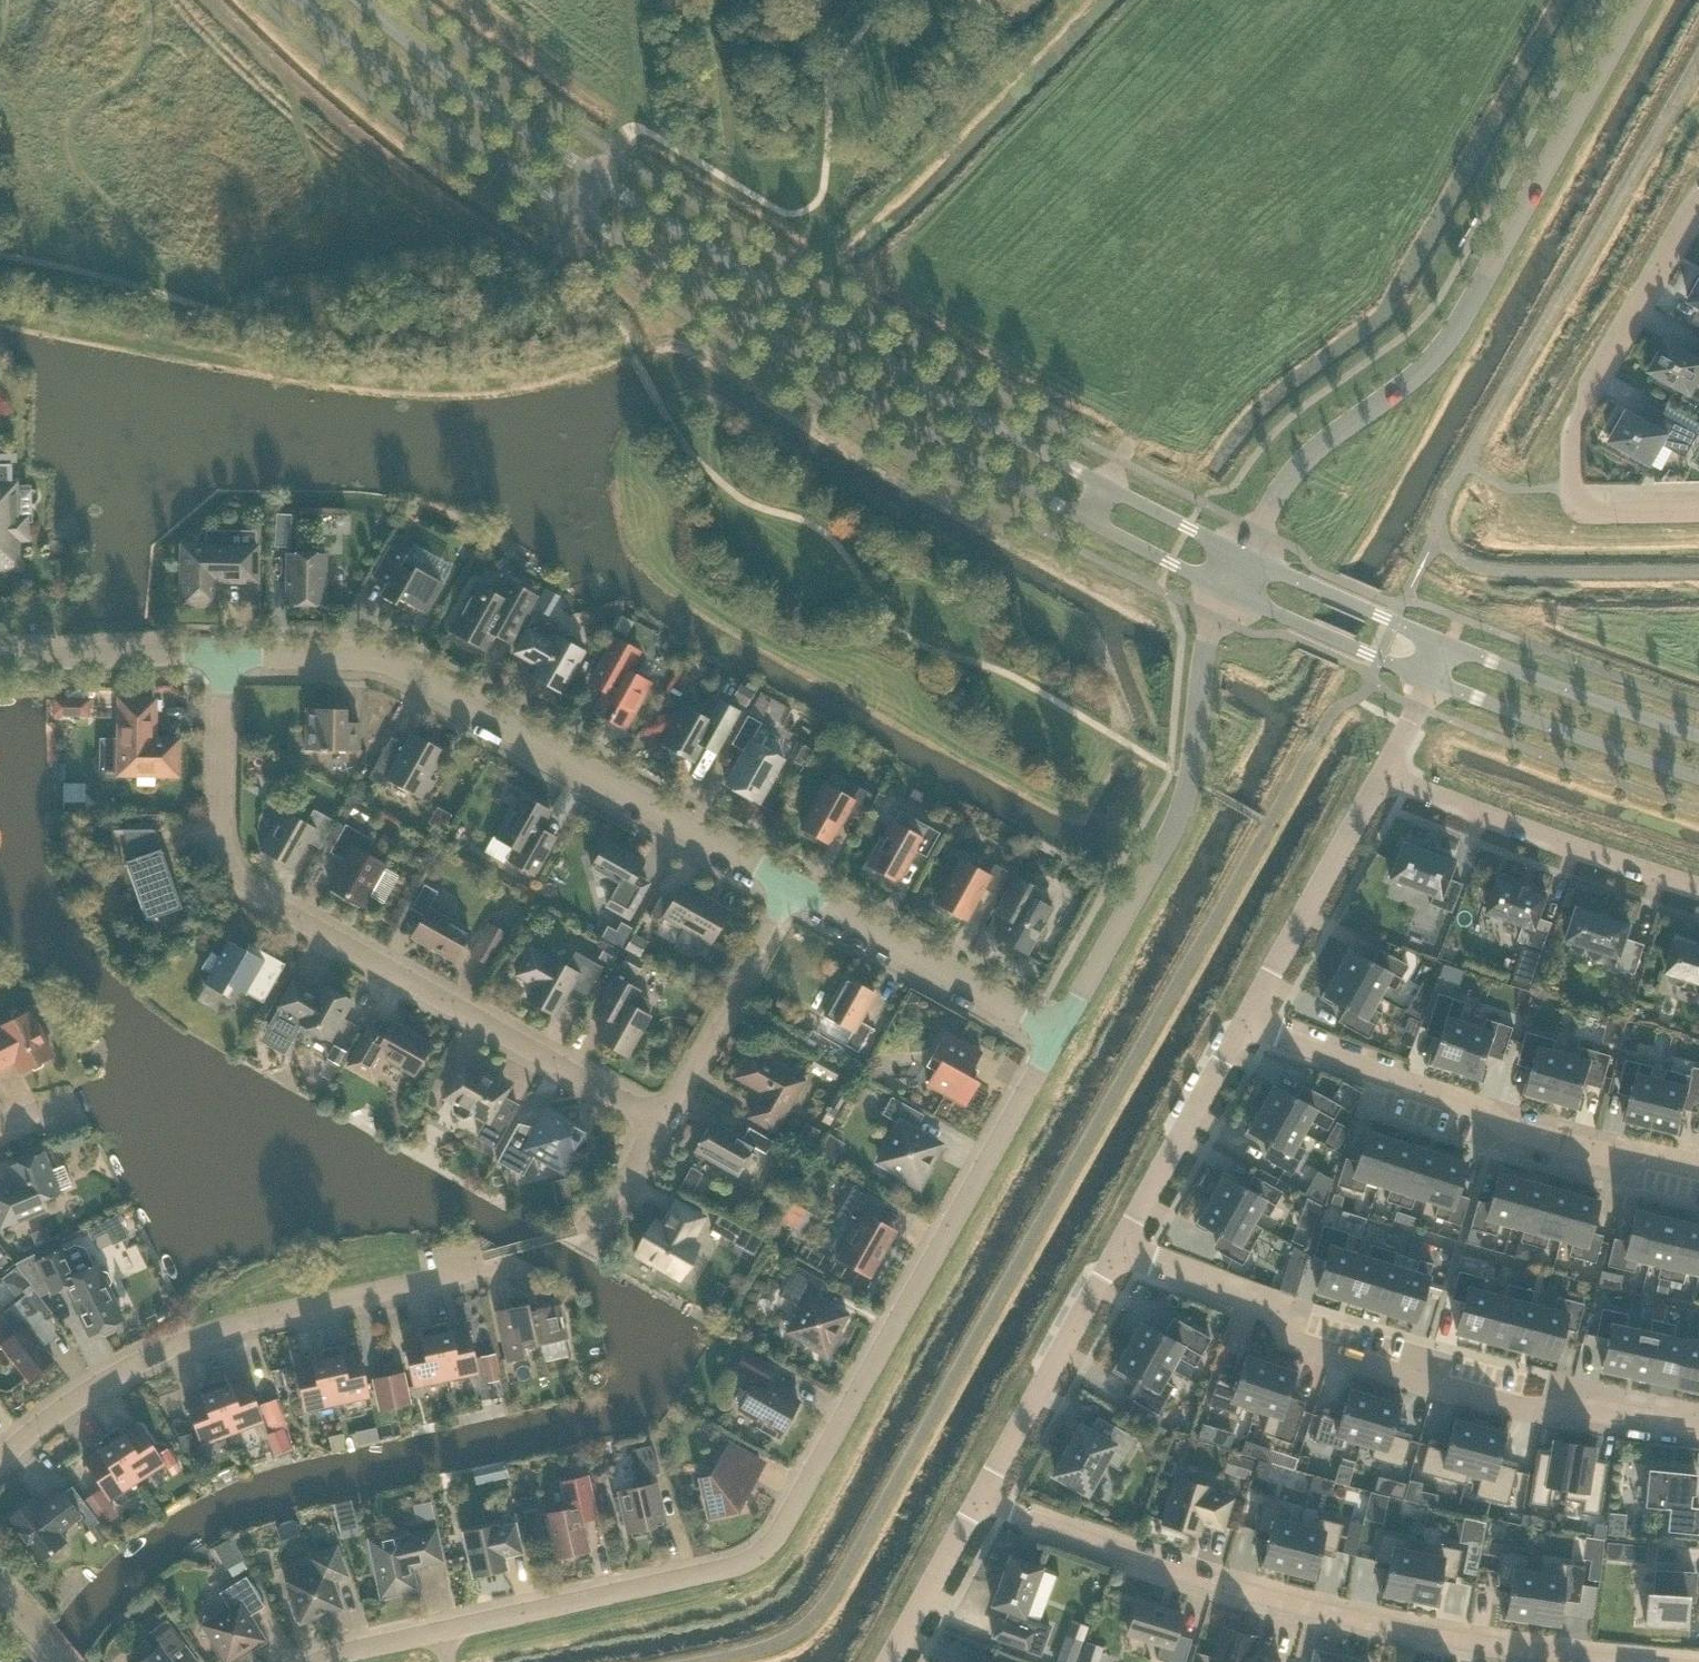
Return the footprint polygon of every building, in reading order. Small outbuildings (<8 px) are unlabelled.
[(1688,295),(1692,298),(1690,302),(1698,307),(1698,276),(1688,295)] [(1650,372),(1660,378),(1657,382),(1677,393),(1679,388),(1692,395),(1698,383),(1698,352),(1696,357),(1668,341),(1665,345),(1661,342),(1650,361),(1655,364),(1650,372)] [(1611,431),(1615,434),(1611,442),(1652,466),(1664,445),(1686,458),(1698,436),(1698,433),(1665,413),(1657,427),(1628,411),(1626,415),(1621,413),(1611,431)] [(30,519),(29,488),(10,489),(9,470),(0,470),(0,567),(9,567),(9,563),(15,563),(14,545),(19,545),(19,537),(21,537),(22,536),(23,535),(24,535),(25,533),(26,532),(27,530),(27,529),(27,527),(26,525),(25,523),(24,522),(22,521),(20,521),(19,520),(18,520),(30,519)] [(274,547),(290,548),(292,515),(276,514),(274,547)] [(184,603),(216,603),(216,579),(256,580),(256,548),(255,548),(255,531),(205,530),(205,547),(184,547),(184,603)] [(392,547),(375,577),(388,585),(381,596),(395,604),(399,599),(425,613),(443,583),(404,561),(407,555),(392,547)] [(288,554),(288,604),(325,605),(326,554),(288,554)] [(500,597),(477,584),(451,631),(485,650),(494,634),(510,642),(536,596),(509,581),(500,597)] [(530,615),(541,621),(552,600),(541,594),(530,615)] [(530,677),(561,695),(586,651),(577,646),(578,644),(577,640),(570,635),(565,637),(564,639),(556,634),(557,632),(556,628),(547,623),(541,624),(540,626),(531,621),(512,653),(535,667),(530,677)] [(615,638),(590,683),(606,692),(595,711),(626,729),(651,683),(629,671),(640,651),(615,638)] [(745,707),(754,691),(740,683),(731,698),(745,707)] [(764,714),(770,702),(757,695),(750,706),(764,714)] [(669,747),(671,755),(677,753),(677,755),(681,754),(694,761),(703,745),(711,732),(725,739),(740,712),(717,699),(706,719),(683,706),(663,744),(669,747)] [(154,701),(122,701),(121,754),(117,754),(117,768),(120,769),(120,773),(125,773),(125,777),(138,778),(138,773),(155,773),(155,778),(170,778),(170,774),(177,774),(177,741),(153,741),(154,701)] [(307,709),(306,749),(322,750),(322,752),(327,752),(327,750),(359,750),(360,723),(347,723),(347,710),(307,709)] [(767,783),(770,785),(784,759),(751,742),(761,723),(748,716),(733,744),(745,751),(740,760),(740,761),(737,767),(739,768),(729,786),(727,784),(727,785),(759,803),(759,802),(757,801),(767,783)] [(425,800),(435,782),(427,777),(443,750),(414,734),(408,745),(392,737),(369,778),(386,787),(390,780),(425,800)] [(798,740),(789,756),(802,764),(812,748),(798,740)] [(367,805),(375,789),(360,780),(351,796),(367,805)] [(87,782),(64,781),(64,812),(102,813),(102,803),(87,803),(87,782)] [(804,834),(815,840),(817,836),(830,843),(848,811),(859,818),(873,795),(861,788),(854,800),(826,785),(802,828),(806,830),(804,834)] [(878,792),(870,808),(877,812),(885,796),(878,792)] [(523,795),(498,839),(513,847),(507,859),(535,875),(550,848),(534,839),(541,827),(550,811),(523,795)] [(364,823),(372,810),(357,801),(349,814),(364,823)] [(262,850),(294,868),(308,841),(320,848),(335,821),(317,810),(309,825),(284,811),(262,850)] [(921,838),(894,823),(870,866),(898,881),(915,850),(927,856),(940,833),(927,826),(921,838)] [(346,861),(330,889),(361,906),(385,864),(366,854),(374,840),(346,824),(331,852),(346,861)] [(148,920),(183,908),(155,831),(162,830),(162,829),(111,830),(111,831),(115,831),(148,920)] [(448,836),(443,847),(455,853),(458,847),(455,840),(448,836)] [(644,863),(606,842),(596,860),(591,862),(596,879),(606,876),(620,884),(608,905),(629,917),(642,894),(630,887),(644,863)] [(1454,864),(1404,846),(1390,881),(1433,897),(1430,905),(1452,913),(1462,886),(1447,881),(1454,864)] [(989,876),(962,861),(938,904),(966,919),(983,888),(995,894),(1008,871),(995,864),(989,876)] [(1036,938),(1039,940),(1043,939),(1048,931),(1047,927),(1044,925),(1053,908),(1037,899),(1042,890),(1016,876),(995,913),(1009,921),(999,938),(1027,954),(1036,938)] [(1544,949),(1553,923),(1540,919),(1548,898),(1549,897),(1547,896),(1547,897),(1531,891),(1533,888),(1519,883),(1518,886),(1502,881),(1503,880),(1501,880),(1489,912),(1491,913),(1491,912),(1526,925),(1520,940),(1544,949)] [(428,910),(438,892),(425,884),(412,908),(424,915),(413,935),(456,959),(470,933),(428,910)] [(650,917),(662,924),(665,917),(710,943),(728,911),(683,885),(678,896),(676,900),(663,893),(650,917)] [(1627,938),(1632,925),(1612,919),(1612,918),(1600,915),(1580,908),(1570,940),(1621,957),(1617,968),(1636,974),(1646,944),(1627,938)] [(489,923),(483,933),(472,954),(491,965),(509,934),(489,923)] [(625,948),(639,956),(647,941),(633,934),(625,948)] [(263,1003),(286,964),(248,942),(244,950),(229,941),(220,957),(213,952),(212,951),(202,968),(203,969),(204,968),(211,973),(205,984),(230,998),(230,997),(229,996),(235,986),(263,1003)] [(1678,941),(1668,973),(1671,974),(1670,978),(1672,983),(1682,986),(1686,983),(1688,979),(1698,982),(1698,946),(1696,946),(1678,941)] [(620,950),(607,943),(604,950),(606,959),(614,963),(620,950)] [(527,1000),(555,1015),(571,987),(587,996),(603,967),(576,952),(567,968),(531,947),(514,976),(534,988),(527,1000)] [(1341,969),(1338,974),(1381,998),(1388,986),(1395,990),(1409,966),(1384,952),(1377,965),(1359,956),(1361,953),(1350,947),(1338,968),(1341,969)] [(725,971),(732,957),(716,949),(709,962),(725,971)] [(621,967),(637,975),(643,962),(627,954),(621,967)] [(1538,991),(1549,962),(1531,955),(1519,984),(1538,991)] [(1381,998),(1338,974),(1335,979),(1333,978),(1321,999),(1332,1005),(1333,1002),(1351,1012),(1344,1025),(1368,1038),(1382,1014),(1375,1010),(1381,998)] [(631,985),(615,977),(600,1005),(614,1013),(609,1023),(599,1040),(628,1056),(650,1016),(648,1015),(651,1009),(651,1004),(649,1001),(637,994),(635,998),(626,993),(631,985)] [(847,977),(825,1016),(853,1031),(845,1045),(858,1052),(872,1028),(860,1021),(875,993),(847,977)] [(330,1040),(353,1001),(323,984),(317,995),(293,982),(280,1007),(267,1029),(291,1043),(302,1024),(330,1040)] [(920,997),(911,992),(904,1003),(917,1002),(920,997)] [(1452,1068),(1458,1070),(1473,1022),(1460,1018),(1465,1002),(1438,993),(1427,1029),(1441,1033),(1435,1052),(1432,1052),(1428,1063),(1451,1071),(1452,1068)] [(15,1060),(21,1072),(53,1056),(30,1012),(0,1027),(0,1031),(1,1033),(0,1033),(0,1068),(15,1060)] [(1473,1022),(1458,1070),(1463,1071),(1462,1074),(1485,1081),(1489,1070),(1486,1069),(1492,1050),(1506,1054),(1515,1027),(1488,1019),(1485,1026),(1473,1022)] [(1616,1019),(1611,1043),(1628,1047),(1633,1022),(1616,1019)] [(348,1065),(373,1080),(386,1058),(415,1075),(431,1046),(393,1023),(386,1035),(379,1047),(364,1038),(348,1065)] [(370,1027),(364,1038),(379,1047),(386,1035),(370,1027)] [(1549,1097),(1555,1099),(1568,1052),(1555,1048),(1558,1040),(1528,1032),(1521,1059),(1537,1063),(1532,1083),(1529,1082),(1525,1094),(1549,1100),(1549,1097)] [(945,1033),(926,1066),(935,1071),(928,1084),(966,1105),(979,1082),(969,1076),(982,1053),(945,1033)] [(334,1045),(326,1059),(340,1066),(348,1053),(334,1045)] [(1568,1052),(1555,1099),(1560,1100),(1559,1103),(1582,1110),(1586,1098),(1583,1097),(1588,1078),(1605,1083),(1613,1056),(1583,1047),(1581,1055),(1568,1052)] [(751,1051),(737,1077),(763,1092),(750,1117),(775,1131),(804,1081),(751,1051)] [(815,1056),(811,1065),(834,1077),(838,1068),(815,1056)] [(1654,1125),(1666,1078),(1652,1074),(1654,1065),(1629,1059),(1622,1087),(1635,1090),(1630,1110),(1627,1109),(1625,1121),(1648,1127),(1648,1124),(1654,1125)] [(466,1065),(447,1098),(487,1121),(479,1136),(495,1146),(518,1105),(502,1097),(507,1088),(466,1065)] [(1654,1125),(1659,1127),(1659,1130),(1682,1135),(1685,1123),(1682,1122),(1687,1103),(1698,1106),(1698,1068),(1694,1067),(1692,1075),(1668,1069),(1666,1078),(1654,1125)] [(1265,1105),(1262,1110),(1302,1132),(1308,1120),(1327,1131),(1341,1106),(1309,1088),(1301,1101),(1284,1091),(1285,1089),(1274,1083),(1263,1104),(1265,1105)] [(923,1115),(892,1097),(883,1114),(901,1124),(879,1162),(900,1173),(899,1177),(920,1188),(931,1167),(928,1166),(940,1145),(915,1130),(923,1115)] [(535,1155),(563,1170),(566,1179),(567,1179),(564,1170),(581,1139),(583,1141),(589,1130),(572,1121),(571,1123),(546,1110),(533,1134),(517,1126),(497,1162),(523,1176),(535,1155)] [(1302,1132),(1262,1110),(1260,1115),(1257,1113),(1245,1134),(1256,1140),(1258,1138),(1275,1148),(1268,1161),(1293,1174),(1306,1150),(1299,1146),(1305,1134),(1302,1132)] [(742,1140),(711,1122),(696,1150),(739,1175),(754,1147),(766,1154),(774,1141),(749,1127),(742,1140)] [(805,1123),(797,1139),(810,1147),(819,1130),(805,1123)] [(1367,1180),(1379,1184),(1393,1141),(1368,1133),(1358,1162),(1346,1158),(1337,1185),(1363,1194),(1367,1180)] [(841,1167),(852,1141),(835,1134),(824,1159),(841,1167)] [(1393,1141),(1379,1184),(1390,1188),(1386,1201),(1398,1205),(1417,1149),(1393,1141)] [(1415,1196),(1427,1199),(1441,1157),(1417,1149),(1398,1205),(1411,1209),(1415,1196)] [(61,1193),(45,1153),(9,1167),(15,1182),(0,1189),(0,1228),(0,1229),(47,1210),(42,1200),(61,1193)] [(1441,1157),(1427,1199),(1439,1203),(1434,1217),(1460,1225),(1469,1198),(1456,1194),(1466,1165),(1441,1157)] [(1215,1196),(1212,1200),(1255,1224),(1262,1213),(1269,1217),(1283,1192),(1258,1178),(1251,1192),(1233,1182),(1235,1179),(1224,1173),(1212,1194),(1215,1196)] [(1511,1229),(1512,1225),(1524,1182),(1499,1175),(1490,1204),(1478,1201),(1470,1228),(1496,1235),(1499,1226),(1511,1229)] [(1524,1182),(1512,1225),(1524,1228),(1520,1242),(1533,1246),(1549,1189),(1524,1182)] [(854,1186),(838,1215),(856,1225),(848,1239),(844,1236),(838,1237),(833,1246),(836,1251),(840,1254),(838,1257),(870,1276),(895,1232),(876,1221),(886,1203),(854,1186)] [(1549,1235),(1561,1238),(1573,1196),(1549,1189),(1533,1246),(1545,1249),(1549,1235)] [(1573,1196),(1561,1238),(1573,1242),(1569,1256),(1595,1263),(1603,1235),(1590,1232),(1598,1202),(1573,1196)] [(1304,1227),(1319,1232),(1328,1204),(1313,1199),(1304,1227)] [(1255,1224),(1212,1200),(1209,1205),(1207,1204),(1195,1225),(1206,1231),(1207,1228),(1225,1238),(1218,1251),(1242,1265),(1262,1228),(1255,1224)] [(637,1254),(680,1278),(698,1245),(690,1241),(704,1217),(677,1202),(663,1226),(655,1221),(650,1232),(646,1232),(642,1234),(641,1237),(641,1241),(643,1244),(637,1254)] [(1648,1265),(1649,1261),(1659,1217),(1636,1212),(1629,1242),(1614,1238),(1608,1266),(1634,1272),(1636,1262),(1648,1265)] [(103,1248),(134,1236),(125,1215),(95,1228),(103,1248)] [(1659,1217),(1649,1261),(1663,1264),(1660,1278),(1673,1281),(1686,1223),(1659,1217)] [(1686,1223),(1673,1281),(1685,1284),(1687,1274),(1698,1277),(1698,1226),(1686,1223)] [(1323,1224),(1313,1256),(1326,1260),(1317,1290),(1342,1297),(1355,1255),(1356,1251),(1344,1247),(1349,1232),(1323,1224)] [(46,1227),(31,1234),(36,1247),(51,1240),(46,1227)] [(112,1281),(108,1272),(103,1271),(101,1272),(97,1265),(94,1266),(85,1247),(75,1244),(63,1250),(62,1250),(37,1262),(51,1291),(64,1285),(90,1336),(100,1331),(101,1334),(106,1335),(114,1331),(116,1326),(115,1324),(124,1319),(108,1286),(110,1285),(112,1281)] [(1355,1255),(1342,1297),(1366,1305),(1384,1248),(1372,1244),(1367,1259),(1355,1255)] [(1384,1248),(1366,1305),(1390,1312),(1404,1270),(1392,1267),(1396,1252),(1384,1248)] [(8,1262),(0,1252),(0,1269),(8,1262)] [(1404,1270),(1390,1312),(1415,1320),(1433,1264),(1421,1260),(1418,1270),(1405,1266),(1404,1270)] [(21,1291),(30,1284),(14,1263),(5,1270),(21,1291)] [(797,1266),(781,1296),(802,1307),(788,1332),(812,1345),(810,1348),(827,1357),(837,1340),(835,1339),(848,1315),(816,1297),(825,1281),(797,1266)] [(1459,1271),(1451,1299),(1464,1302),(1456,1332),(1482,1338),(1493,1296),(1481,1292),(1485,1278),(1459,1271)] [(1493,1296),(1482,1338),(1506,1345),(1521,1288),(1509,1284),(1506,1294),(1494,1291),(1493,1296)] [(1521,1288),(1506,1345),(1531,1351),(1542,1308),(1530,1305),(1534,1291),(1521,1288)] [(28,1380),(55,1360),(32,1329),(46,1319),(29,1295),(4,1314),(18,1333),(2,1345),(28,1380)] [(1542,1308),(1531,1351),(1556,1358),(1564,1328),(1577,1332),(1584,1304),(1558,1297),(1554,1312),(1542,1308)] [(498,1311),(509,1362),(526,1358),(524,1348),(567,1339),(559,1304),(530,1311),(528,1304),(498,1311)] [(1602,1308),(1596,1336),(1609,1339),(1602,1369),(1628,1374),(1637,1331),(1625,1329),(1628,1314),(1602,1308)] [(1142,1319),(1130,1340),(1133,1342),(1130,1346),(1173,1370),(1180,1359),(1195,1367),(1211,1338),(1179,1320),(1169,1337),(1152,1328),(1153,1325),(1142,1319)] [(1637,1331),(1628,1374),(1653,1380),(1665,1322),(1652,1319),(1649,1334),(1637,1331)] [(452,1332),(449,1322),(435,1325),(446,1379),(478,1372),(469,1329),(452,1332)] [(1665,1322),(1653,1380),(1677,1385),(1687,1342),(1675,1339),(1678,1325),(1665,1322)] [(435,1325),(420,1329),(422,1339),(405,1343),(414,1386),(446,1379),(435,1325)] [(1677,1385),(1698,1389),(1698,1340),(1688,1337),(1687,1342),(1677,1385)] [(370,1396),(360,1352),(343,1356),(341,1346),(326,1349),(338,1403),(370,1396)] [(1128,1351),(1125,1350),(1113,1371),(1124,1377),(1126,1374),(1143,1384),(1134,1401),(1158,1415),(1159,1414),(1174,1386),(1167,1382),(1173,1370),(1130,1346),(1128,1351)] [(326,1349),(310,1352),(313,1363),(296,1367),(305,1410),(338,1403),(326,1349)] [(486,1383),(501,1380),(496,1353),(480,1356),(486,1383)] [(779,1438),(799,1402),(766,1383),(774,1368),(747,1353),(738,1368),(756,1379),(739,1408),(761,1420),(757,1426),(779,1438)] [(1218,1379),(1209,1405),(1238,1415),(1241,1408),(1255,1412),(1271,1366),(1265,1364),(1266,1361),(1244,1353),(1240,1365),(1242,1366),(1236,1385),(1218,1379)] [(266,1365),(251,1371),(258,1393),(274,1387),(266,1365)] [(1271,1366),(1255,1412),(1268,1417),(1262,1433),(1292,1443),(1304,1408),(1286,1402),(1293,1383),(1296,1384),(1300,1372),(1277,1365),(1276,1367),(1271,1366)] [(289,1370),(278,1372),(282,1386),(292,1383),(289,1370)] [(404,1373),(389,1376),(395,1406),(410,1403),(404,1373)] [(231,1385),(227,1375),(213,1381),(233,1432),(263,1421),(248,1379),(231,1385)] [(395,1406),(389,1376),(374,1379),(380,1410),(395,1406)] [(213,1381),(199,1386),(202,1396),(186,1402),(202,1444),(233,1432),(213,1381)] [(1322,1414),(1314,1441),(1345,1450),(1348,1442),(1361,1446),(1375,1399),(1369,1397),(1370,1394),(1347,1387),(1344,1399),(1346,1400),(1341,1419),(1322,1414)] [(1375,1399),(1361,1446),(1373,1450),(1371,1458),(1402,1467),(1410,1440),(1392,1435),(1397,1416),(1400,1416),(1404,1404),(1381,1398),(1380,1400),(1375,1399)] [(261,1405),(267,1420),(278,1415),(272,1400),(261,1405)] [(1134,1401),(1127,1414),(1164,1434),(1167,1430),(1159,1426),(1164,1417),(1159,1414),(1158,1415),(1134,1401)] [(1089,1432),(1082,1428),(1056,1475),(1087,1492),(1105,1459),(1121,1468),(1138,1439),(1098,1417),(1089,1432)] [(1427,1445),(1420,1472),(1465,1484),(1467,1476),(1480,1428),(1474,1427),(1475,1424),(1452,1418),(1449,1430),(1451,1431),(1446,1450),(1427,1445)] [(165,1463),(140,1425),(125,1435),(120,1426),(107,1434),(137,1481),(165,1463)] [(1480,1428),(1467,1476),(1480,1479),(1476,1496),(1507,1504),(1517,1469),(1498,1464),(1503,1444),(1506,1445),(1509,1433),(1486,1427),(1485,1430),(1480,1428)] [(191,1430),(178,1436),(184,1452),(198,1446),(191,1430)] [(107,1434),(94,1443),(100,1452),(85,1461),(110,1499),(137,1481),(107,1434)] [(1539,1451),(1530,1503),(1547,1506),(1550,1487),(1567,1490),(1575,1445),(1555,1441),(1553,1453),(1539,1451)] [(738,1511),(751,1487),(747,1484),(760,1460),(730,1443),(706,1485),(702,1486),(709,1517),(738,1511)] [(1567,1490),(1566,1498),(1583,1501),(1582,1512),(1598,1514),(1607,1462),(1592,1460),(1594,1448),(1575,1445),(1567,1490)] [(617,1512),(624,1510),(629,1532),(632,1532),(633,1536),(649,1532),(648,1528),(655,1527),(654,1522),(664,1520),(657,1488),(654,1489),(650,1476),(660,1472),(651,1446),(630,1450),(638,1487),(620,1492),(621,1496),(614,1498),(617,1512)] [(159,1454),(169,1468),(177,1463),(167,1448),(159,1454)] [(1253,1463),(1240,1459),(1234,1478),(1248,1482),(1253,1463)] [(504,1461),(491,1463),(494,1478),(507,1475),(504,1461)] [(601,1466),(595,1473),(594,1479),(598,1482),(604,1482),(611,1475),(611,1469),(607,1466),(601,1466)] [(1697,1534),(1698,1517),(1698,1507),(1690,1506),(1692,1495),(1694,1496),(1697,1474),(1648,1468),(1644,1505),(1669,1508),(1666,1530),(1697,1534)] [(557,1558),(589,1551),(580,1512),(593,1509),(586,1477),(563,1482),(569,1509),(547,1514),(557,1558)] [(1178,1478),(1163,1524),(1198,1535),(1202,1522),(1222,1529),(1231,1500),(1211,1494),(1212,1488),(1178,1478)] [(1382,1492),(1409,1497),(1412,1484),(1384,1479),(1382,1492)] [(101,1490),(86,1500),(101,1523),(103,1525),(117,1516),(101,1490)] [(6,1520),(38,1563),(67,1541),(60,1532),(81,1516),(63,1491),(41,1507),(35,1499),(6,1520)] [(539,1510),(536,1499),(520,1503),(523,1514),(539,1510)] [(333,1504),(342,1540),(358,1536),(349,1500),(333,1504)] [(1263,1504),(1256,1531),(1270,1534),(1265,1554),(1262,1553),(1259,1565),(1282,1571),(1283,1568),(1288,1570),(1300,1526),(1287,1523),(1290,1511),(1263,1504)] [(1300,1526),(1288,1570),(1294,1571),(1293,1574),(1316,1580),(1319,1568),(1316,1567),(1321,1548),(1336,1552),(1343,1524),(1316,1517),(1314,1525),(1301,1522),(1300,1526)] [(296,1519),(277,1525),(282,1539),(301,1533),(296,1519)] [(103,1525),(101,1523),(91,1529),(101,1545),(111,1539),(103,1525)] [(474,1577),(501,1571),(498,1558),(521,1552),(515,1524),(498,1528),(497,1525),(464,1532),(474,1577)] [(370,1540),(382,1597),(417,1589),(412,1567),(443,1561),(436,1530),(405,1537),(404,1533),(370,1540)] [(1380,1533),(1375,1561),(1389,1564),(1385,1583),(1382,1583),(1380,1595),(1403,1600),(1404,1597),(1409,1598),(1418,1554),(1405,1551),(1408,1539),(1380,1533)] [(1418,1554),(1409,1598),(1415,1599),(1414,1602),(1438,1607),(1440,1595),(1437,1594),(1441,1574),(1456,1577),(1462,1550),(1421,1541),(1418,1554)] [(1625,1543),(1608,1541),(1606,1558),(1623,1560),(1625,1543)] [(221,1551),(229,1567),(242,1560),(233,1544),(221,1551)] [(347,1576),(337,1547),(323,1552),(328,1566),(311,1572),(286,1581),(293,1600),(289,1601),(296,1621),(299,1620),(300,1623),(342,1608),(333,1581),(347,1576)] [(328,1566),(323,1552),(306,1557),(311,1572),(328,1566)] [(1500,1552),(1495,1584),(1510,1586),(1507,1606),(1504,1606),(1503,1618),(1526,1621),(1527,1619),(1532,1619),(1540,1571),(1526,1569),(1528,1556),(1500,1552)] [(999,1619),(993,1637),(1026,1649),(1032,1631),(1019,1626),(1023,1616),(1024,1616),(1042,1568),(1010,1557),(1003,1576),(1002,1575),(1002,1577),(1003,1577),(1000,1585),(999,1584),(998,1586),(1000,1586),(993,1605),(1009,1611),(1006,1621),(999,1619)] [(1540,1571),(1532,1619),(1538,1620),(1537,1623),(1561,1627),(1563,1614),(1560,1614),(1563,1594),(1580,1597),(1584,1567),(1554,1562),(1553,1573),(1540,1571)] [(1693,1589),(1694,1573),(1655,1570),(1653,1595),(1647,1594),(1645,1624),(1685,1626),(1687,1588),(1693,1589)] [(225,1661),(229,1661),(265,1640),(250,1616),(265,1607),(247,1576),(220,1593),(229,1609),(213,1618),(205,1616),(201,1634),(209,1636),(225,1661)] [(1128,1634),(1171,1648),(1167,1661),(1185,1661),(1192,1639),(1176,1635),(1182,1616),(1138,1602),(1128,1634)] [(170,1660),(188,1646),(168,1619),(144,1637),(155,1652),(141,1661),(171,1661),(170,1660)] [(1280,1659),(1253,1651),(1257,1637),(1226,1629),(1216,1661),(1279,1661),(1280,1659)] [(1054,1661),(1075,1661),(1080,1647),(1062,1641),(1054,1661)] [(1332,1661),(1333,1656),(1316,1652),(1314,1661),(1333,1661),(1332,1661)]
